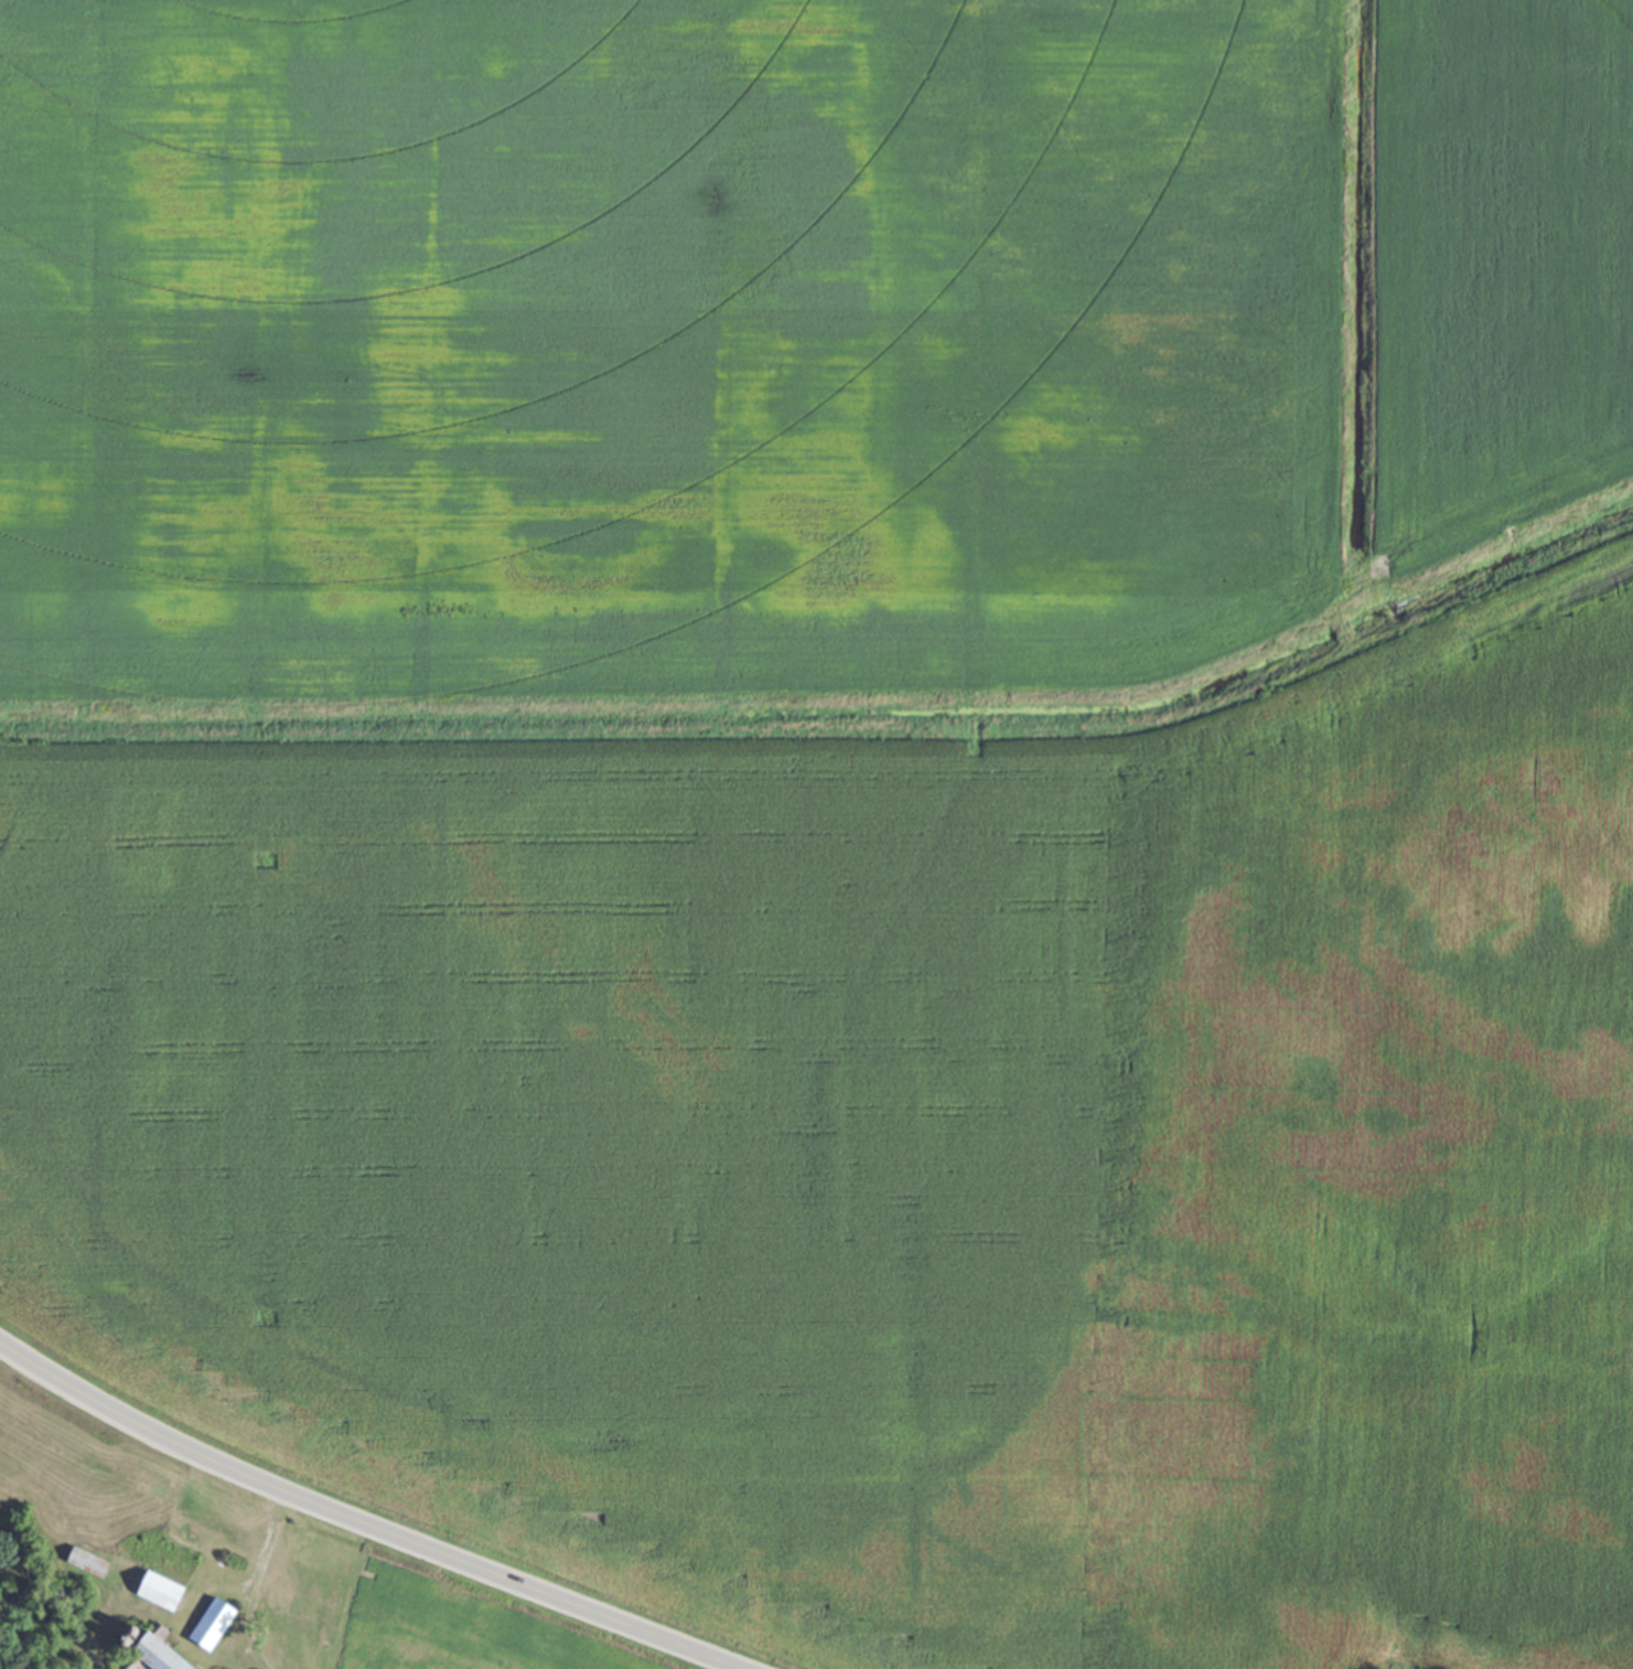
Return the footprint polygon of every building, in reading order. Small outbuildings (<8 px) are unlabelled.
[(108,1563),(70,1547),(63,1563),(101,1579),(108,1563)] [(134,1595),(172,1613),(184,1589),(146,1571),(134,1595)] [(234,1608),(210,1596),(188,1641),(211,1653),(234,1608)] [(149,1667),(151,1668),(193,1668),(150,1631),(117,1668),(147,1668),(149,1667)]
